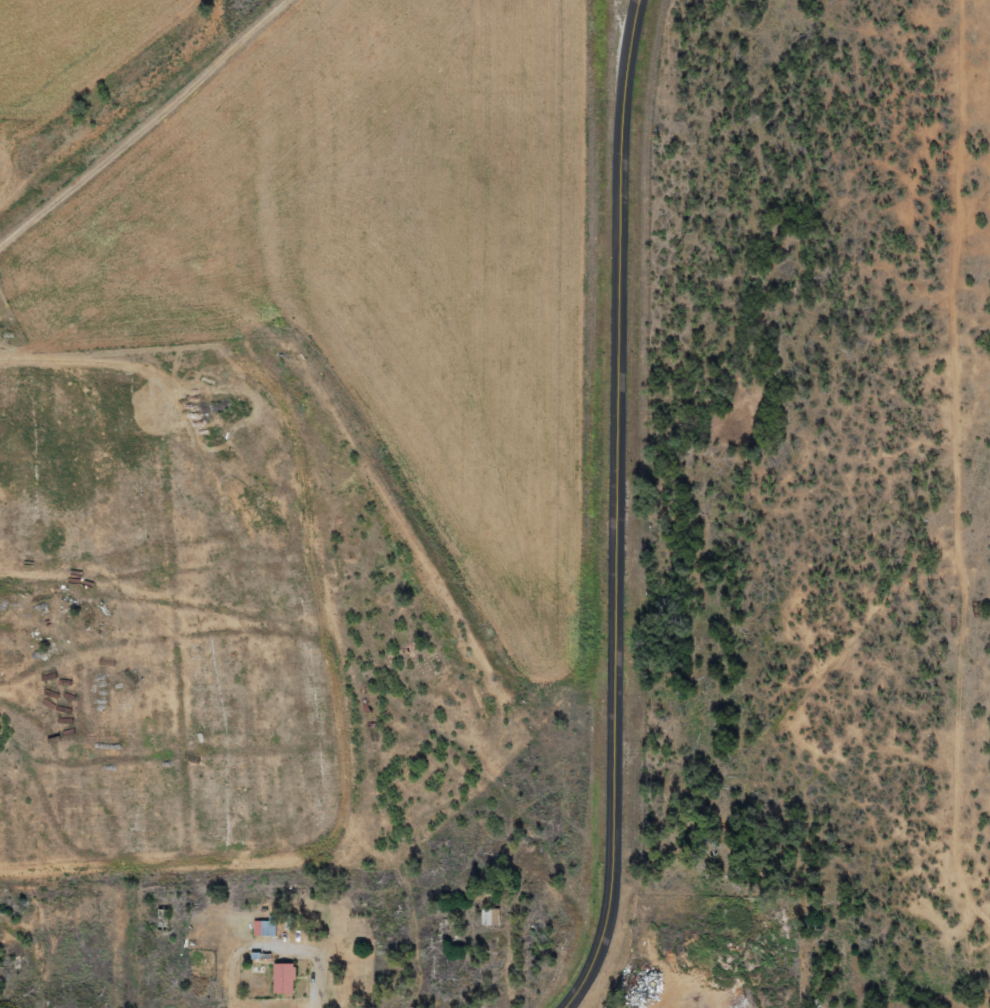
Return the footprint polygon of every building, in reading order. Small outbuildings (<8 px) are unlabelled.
[(483,927),(501,926),(500,909),(483,910),(483,927)] [(255,922),(255,937),(278,937),(278,916),(270,916),(270,922),(255,922)] [(275,994),(296,995),(297,965),(275,965),(275,994)]
